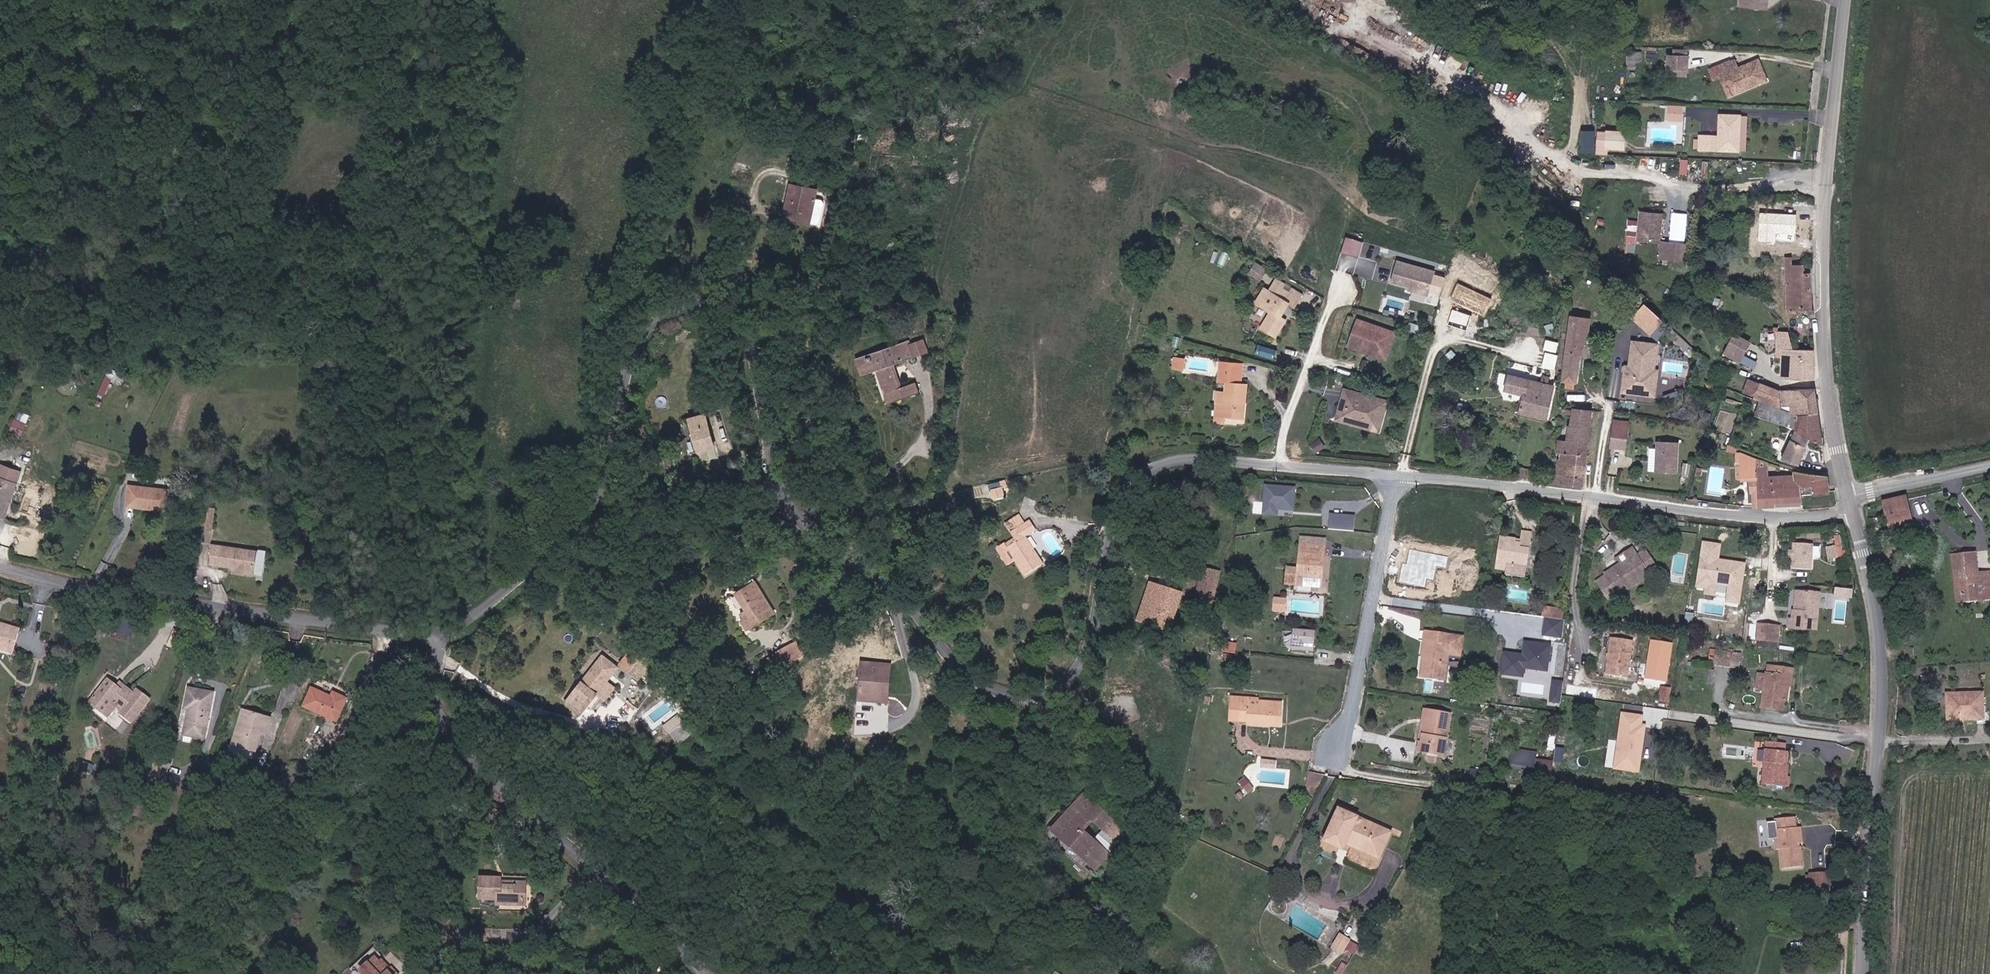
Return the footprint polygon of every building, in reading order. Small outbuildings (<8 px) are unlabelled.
[(1743,6),(1765,9),(1766,0),(1744,0),(1743,6)] [(1688,56),(1666,55),(1665,70),(1688,71),(1688,56)] [(1758,72),(1763,70),(1759,61),(1739,69),(1736,59),(1720,65),(1724,75),(1720,77),(1724,84),(1725,83),(1730,95),(1763,82),(1758,72)] [(1767,80),(1763,70),(1758,72),(1763,82),(1767,80)] [(1681,121),(1681,108),(1671,107),(1670,121),(1681,121)] [(1698,151),(1739,153),(1742,116),(1721,115),(1720,137),(1699,136),(1698,151)] [(1750,117),(1742,116),(1739,153),(1748,153),(1750,117)] [(1623,133),(1606,132),(1605,149),(1622,150),(1623,133)] [(787,187),(786,198),(790,198),(786,219),(808,223),(814,191),(787,187)] [(1686,240),(1688,213),(1673,212),(1671,239),(1686,240)] [(1663,215),(1642,213),(1637,241),(1658,244),(1663,215)] [(1797,216),(1760,214),(1758,238),(1795,241),(1797,216)] [(1363,243),(1345,237),(1341,251),(1358,257),(1363,243)] [(1659,258),(1683,260),(1684,241),(1661,239),(1659,258)] [(1797,311),(1797,309),(1812,310),(1808,277),(1806,265),(1789,264),(1789,256),(1786,256),(1787,276),(1787,308),(1791,309),(1791,311),(1797,311)] [(1434,271),(1399,259),(1392,278),(1410,283),(1409,287),(1427,293),(1434,271)] [(1266,267),(1257,261),(1251,271),(1261,277),(1266,267)] [(1376,279),(1390,281),(1393,266),(1380,263),(1376,279)] [(1273,283),(1268,293),(1264,290),(1256,304),(1260,306),(1271,312),(1262,328),(1278,337),(1288,319),(1282,315),(1288,304),(1293,307),(1301,293),(1291,288),(1275,279),(1273,283)] [(1492,300),(1457,283),(1449,300),(1484,317),(1492,300)] [(1663,322),(1643,305),(1631,318),(1651,335),(1663,322)] [(1452,308),(1448,324),(1468,329),(1472,313),(1452,308)] [(1387,358),(1396,331),(1393,330),(1375,324),(1359,318),(1359,320),(1356,327),(1355,327),(1352,334),(1353,335),(1351,342),(1350,344),(1387,358)] [(1571,330),(1562,381),(1576,384),(1580,357),(1583,357),(1587,335),(1589,336),(1590,334),(1592,322),(1572,319),(1571,330)] [(1787,349),(1787,359),(1786,375),(1814,378),(1815,361),(1815,353),(1814,351),(1795,349),(1794,331),(1781,330),(1781,355),(1787,355),(1787,349)] [(1748,341),(1733,334),(1726,350),(1742,356),(1748,341)] [(906,336),(872,347),(877,365),(876,365),(887,401),(918,391),(913,379),(898,384),(890,362),(912,354),(906,336)] [(1658,344),(1630,341),(1627,366),(1623,365),(1620,393),(1655,397),(1658,370),(1655,370),(1658,344)] [(1275,357),(1276,347),(1256,345),(1255,355),(1275,357)] [(876,365),(877,365),(872,347),(855,353),(860,370),(873,367),(884,402),(887,401),(876,365)] [(1548,352),(1546,366),(1556,368),(1558,354),(1548,352)] [(1173,368),(1178,368),(1183,368),(1184,358),(1179,358),(1174,358),(1173,368)] [(1241,383),(1243,362),(1229,361),(1220,360),(1220,369),(1219,381),(1228,382),(1241,383)] [(1510,373),(1508,387),(1527,391),(1524,411),(1549,417),(1556,383),(1510,373)] [(99,393),(106,396),(113,378),(107,375),(99,393)] [(1819,426),(1817,414),(1814,389),(1778,391),(1759,384),(1750,380),(1745,394),(1753,397),(1774,404),(1787,404),(1789,412),(1790,416),(1792,422),(1799,422),(1798,431),(1784,459),(1800,467),(1811,441),(1824,446),(1819,426)] [(1219,392),(1218,402),(1215,421),(1224,422),(1225,416),(1241,417),(1244,417),(1245,402),(1247,384),(1241,383),(1228,382),(1227,392),(1219,392)] [(1388,401),(1342,389),(1334,420),(1380,432),(1388,401)] [(1566,420),(1564,427),(1563,438),(1559,438),(1557,457),(1567,458),(1564,485),(1579,487),(1592,488),(1593,480),(1600,410),(1568,406),(1566,420)] [(1738,411),(1734,422),(1737,423),(1742,412),(1738,411)] [(22,435),(27,420),(15,416),(10,431),(22,435)] [(690,420),(695,451),(713,449),(709,418),(690,420)] [(691,452),(695,451),(690,420),(687,421),(691,452)] [(1629,422),(1613,420),(1609,449),(1625,451),(1629,422)] [(1321,438),(1310,443),(1315,452),(1325,447),(1321,438)] [(1679,443),(1655,442),(1653,474),(1678,475),(1679,443)] [(1744,477),(1758,477),(1760,508),(1778,507),(1804,505),(1804,500),(1803,492),(1813,491),(1830,490),(1828,475),(1796,471),(1796,472),(1757,458),(1742,453),(1736,452),(1737,478),(1744,477)] [(16,482),(7,478),(11,467),(2,463),(0,468),(0,516),(3,517),(16,482)] [(21,483),(25,471),(11,467),(7,478),(16,482),(21,483)] [(989,482),(992,497),(1007,494),(1004,479),(989,482)] [(131,483),(127,503),(171,510),(173,489),(131,483)] [(1294,487),(1264,484),(1261,513),(1292,516),(1294,487)] [(1912,522),(1910,500),(1887,502),(1889,525),(1912,522)] [(210,532),(213,514),(203,513),(200,530),(210,532)] [(1015,540),(1004,544),(1015,575),(1036,566),(1024,536),(1035,532),(1032,521),(1025,524),(1020,513),(1006,519),(1015,540)] [(1355,514),(1328,513),(1327,529),(1354,531),(1355,514)] [(1525,580),(1530,540),(1532,529),(1522,527),(1521,539),(1523,539),(1523,544),(1516,543),(1516,539),(1502,537),(1498,569),(1510,570),(1509,578),(1525,580)] [(1842,534),(1838,535),(1833,536),(1836,551),(1842,549),(1845,549),(1842,534)] [(1300,543),(1298,571),(1288,570),(1287,582),(1297,583),(1317,585),(1322,585),(1323,572),(1324,554),(1322,554),(1323,545),(1324,536),(1305,535),(1301,535),(1300,541),(1300,543)] [(1721,543),(1702,540),(1695,587),(1704,588),(1703,595),(1715,596),(1716,591),(1726,593),(1725,603),(1740,605),(1746,562),(1719,558),(1721,543)] [(1815,570),(1817,545),(1798,543),(1796,568),(1815,570)] [(252,576),(254,553),(210,547),(207,566),(236,568),(236,574),(252,576)] [(1626,557),(1625,561),(1606,574),(1607,576),(1598,582),(1610,599),(1619,593),(1621,595),(1650,574),(1649,572),(1657,566),(1646,550),(1638,556),(1633,549),(1624,554),(1626,557)] [(1410,550),(1408,560),(1407,565),(1402,564),(1399,582),(1404,582),(1424,586),(1425,578),(1433,579),(1436,565),(1445,567),(1447,557),(1410,550)] [(1960,595),(1960,598),(1965,603),(1989,602),(1989,601),(1988,573),(1976,573),(1974,553),(1955,554),(1956,562),(1953,562),(1954,572),(1958,586),(1958,596),(1960,595)] [(1220,567),(1203,564),(1200,582),(1196,597),(1213,601),(1215,592),(1220,567)] [(1331,580),(1331,573),(1323,572),(1322,579),(1331,580)] [(744,606),(749,612),(745,615),(742,617),(748,626),(772,609),(754,584),(751,579),(743,585),(734,592),(744,606)] [(1181,592),(1156,584),(1150,583),(1139,619),(1170,629),(1179,601),(1181,592)] [(1799,589),(1798,609),(1796,609),(1795,618),(1792,617),(1791,626),(1818,628),(1822,591),(1801,589),(1799,589)] [(1273,610),(1287,611),(1288,597),(1274,596),(1273,610)] [(1542,616),(1563,618),(1564,607),(1543,605),(1542,616)] [(19,645),(25,624),(0,617),(0,640),(19,645)] [(1563,621),(1544,618),(1542,636),(1561,638),(1563,621)] [(1223,621),(1216,620),(1214,627),(1221,628),(1223,621)] [(1777,625),(1767,624),(1758,622),(1756,637),(1765,638),(1776,639),(1777,625)] [(1316,631),(1294,630),(1293,650),(1315,651),(1316,631)] [(1455,651),(1456,641),(1457,632),(1451,632),(1426,630),(1421,673),(1441,674),(1443,650),(1455,651)] [(44,637),(42,647),(56,650),(57,640),(44,637)] [(1632,639),(1610,637),(1604,674),(1627,677),(1632,639)] [(1547,671),(1551,643),(1522,639),(1520,652),(1504,650),(1500,673),(1523,676),(1524,668),(1547,671)] [(1673,642),(1650,639),(1645,679),(1667,682),(1673,642)] [(1223,651),(1237,653),(1239,643),(1225,641),(1223,651)] [(799,656),(790,643),(765,661),(774,674),(799,656)] [(1711,663),(1736,667),(1742,668),(1744,654),(1738,653),(1713,649),(1711,663)] [(615,662),(599,652),(567,703),(584,713),(615,662)] [(1757,686),(1767,687),(1764,706),(1784,709),(1785,700),(1790,701),(1792,686),(1794,669),(1780,666),(1771,665),(1769,675),(1759,673),(1757,686)] [(859,699),(881,701),(883,667),(862,666),(859,699)] [(890,668),(883,667),(881,701),(888,701),(890,668)] [(129,679),(125,684),(116,676),(97,699),(112,711),(116,714),(124,704),(128,707),(125,710),(138,721),(157,696),(145,686),(142,690),(132,682),(129,679)] [(1560,703),(1563,681),(1554,680),(1550,702),(1560,703)] [(1659,700),(1670,702),(1673,687),(1662,684),(1659,700)] [(189,704),(192,705),(188,729),(210,733),(218,689),(200,686),(193,685),(189,704)] [(342,691),(340,695),(319,688),(313,707),(347,717),(354,695),(342,691)] [(1985,719),(1985,711),(1983,688),(1946,691),(1947,720),(1962,720),(1985,719)] [(1273,727),(1274,722),(1274,700),(1253,700),(1251,698),(1242,697),(1234,697),(1234,712),(1233,721),(1241,721),(1241,725),(1261,726),(1273,727)] [(277,715),(254,710),(246,708),(239,739),(238,743),(244,744),(264,748),(264,744),(267,730),(274,732),(277,715)] [(1421,708),(1417,741),(1415,751),(1439,754),(1451,755),(1453,736),(1442,734),(1445,711),(1424,709),(1421,708)] [(1648,715),(1621,711),(1613,769),(1640,773),(1648,715)] [(1786,782),(1785,772),(1785,759),(1784,746),(1780,747),(1779,739),(1775,739),(1762,740),(1766,784),(1783,783),(1786,782)] [(1514,747),(1510,768),(1533,772),(1537,751),(1514,747)] [(153,768),(161,773),(165,776),(177,758),(170,753),(165,749),(153,768)] [(1284,763),(1269,763),(1268,770),(1283,771),(1284,763)] [(1306,791),(1317,794),(1321,773),(1310,771),(1306,791)] [(1254,781),(1248,785),(1256,795),(1262,790),(1254,781)] [(1089,797),(1054,828),(1067,842),(1091,871),(1104,860),(1082,834),(1095,824),(1116,849),(1126,840),(1089,797)] [(1336,811),(1323,842),(1339,848),(1342,842),(1374,856),(1384,832),(1336,811)] [(1771,837),(1776,838),(1777,848),(1780,848),(1782,865),(1803,863),(1801,842),(1799,825),(1795,825),(1794,813),(1775,816),(1777,828),(1771,828),(1771,837)] [(1055,853),(1067,842),(1054,828),(1051,825),(1039,835),(1055,853)] [(510,874),(509,878),(503,877),(504,871),(487,869),(484,889),(501,891),(501,896),(514,898),(525,899),(527,880),(528,876),(519,875),(510,874)] [(1807,873),(1806,884),(1826,885),(1827,875),(1807,873)] [(1348,938),(1341,933),(1333,946),(1340,950),(1348,938)] [(396,971),(395,973),(386,965),(380,960),(367,973),(406,973),(399,968),(396,971)] [(388,963),(386,965),(395,973),(396,971),(388,963)]
